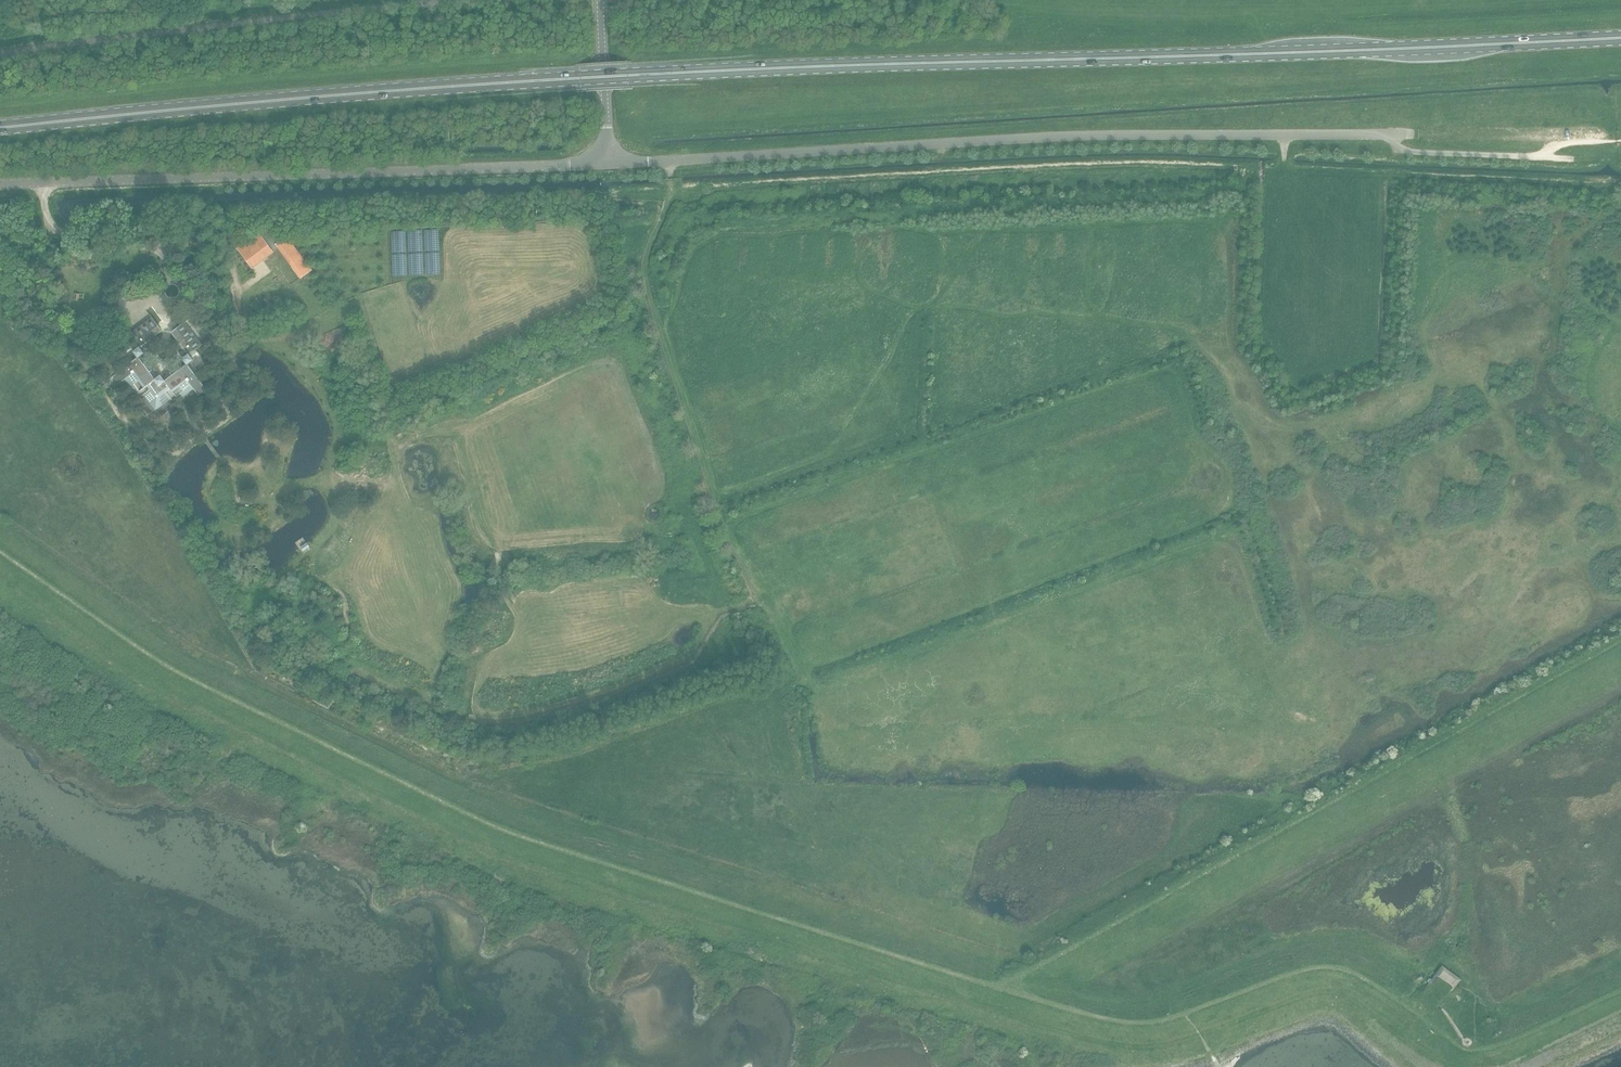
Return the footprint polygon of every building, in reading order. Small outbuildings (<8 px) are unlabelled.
[(257,232),(237,248),(245,259),(260,247),(267,256),(278,247),(292,265),(301,277),(311,270),(302,257),(286,237),(276,244),(271,238),(265,243),(257,232)] [(186,356),(182,359),(184,362),(163,378),(160,375),(157,377),(141,355),(144,353),(141,349),(145,347),(143,344),(162,331),(152,318),(129,335),(138,347),(133,352),(137,358),(113,375),(119,384),(129,376),(140,390),(134,395),(138,399),(150,390),(157,398),(166,392),(176,404),(180,401),(175,395),(190,384),(198,395),(205,389),(187,364),(193,360),(189,354),(201,345),(184,322),(171,332),(185,351),(183,352),(186,356)] [(1437,971),(1419,995),(1436,1009),(1456,984),(1460,979),(1441,965),(1437,971)] [(1469,1037),(1468,1037),(1466,1037),(1464,1038),(1463,1040),(1462,1042),(1462,1043),(1463,1045),(1464,1046),(1466,1047),(1467,1048),(1469,1048),(1471,1047),(1472,1046),(1473,1044),(1473,1042),(1472,1040),(1471,1038),(1469,1037)]
